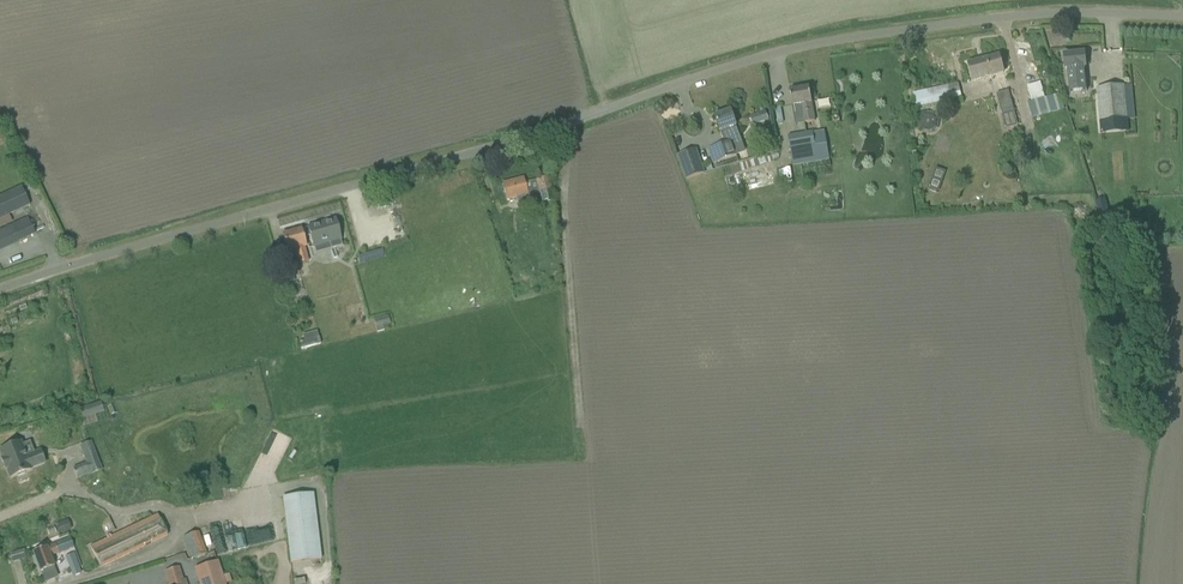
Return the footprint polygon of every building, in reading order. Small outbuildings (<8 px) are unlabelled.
[(1085,52),(1063,55),(1065,70),(1067,70),(1070,93),(1087,91),(1084,68),(1087,68),(1085,52)] [(968,64),(973,81),(1004,73),(999,56),(968,64)] [(913,94),(916,108),(961,99),(959,84),(913,94)] [(1100,122),(1135,119),(1132,86),(1117,87),(1097,89),(1100,122)] [(810,87),(790,91),(792,103),(792,106),(793,113),(799,112),(800,116),(804,116),(805,123),(815,121),(812,99),(810,87)] [(997,94),(1006,129),(1018,126),(1009,91),(997,94)] [(1028,104),(1032,118),(1066,109),(1062,94),(1028,104)] [(731,111),(715,117),(718,126),(717,126),(719,131),(720,130),(725,144),(716,147),(721,161),(729,159),(737,156),(731,138),(740,135),(735,123),(731,111)] [(750,117),(754,126),(769,120),(766,111),(750,117)] [(919,117),(918,122),(919,128),(923,132),(929,134),(934,132),(938,128),(939,123),(938,117),(934,113),(929,112),(923,114),(919,117)] [(788,137),(793,166),(829,159),(824,130),(788,137)] [(678,156),(686,180),(705,174),(696,150),(678,156)] [(928,190),(937,194),(946,172),(936,168),(928,190)] [(517,199),(519,209),(531,206),(528,197),(539,195),(541,203),(554,200),(548,177),(525,183),(523,178),(502,183),(507,201),(517,199)] [(29,205),(20,186),(0,195),(0,218),(29,205)] [(1098,199),(1098,216),(1107,216),(1107,199),(1098,199)] [(36,234),(28,218),(0,230),(0,250),(36,234)] [(336,219),(308,227),(308,228),(306,229),(308,237),(310,236),(314,248),(330,243),(331,249),(342,246),(341,240),(336,219)] [(296,251),(300,266),(309,263),(305,249),(306,249),(301,229),(282,234),(288,254),(296,251)] [(337,265),(326,268),(333,292),(345,288),(337,265)] [(291,267),(281,269),(285,284),(295,281),(291,267)] [(300,335),(303,348),(321,344),(318,331),(300,335)] [(76,409),(79,420),(104,412),(101,401),(76,409)] [(73,468),(77,479),(91,474),(91,475),(103,471),(92,441),(80,446),(87,463),(73,468)] [(20,442),(0,450),(3,458),(4,460),(2,460),(5,469),(7,468),(8,470),(11,478),(17,475),(18,477),(26,474),(25,472),(31,470),(30,468),(45,462),(41,451),(35,453),(26,457),(21,445),(20,442)] [(282,498),(292,563),(322,559),(313,493),(282,498)] [(91,547),(100,567),(167,536),(157,515),(91,547)] [(57,525),(61,534),(72,529),(68,520),(57,525)] [(54,526),(46,529),(48,536),(56,533),(54,526)] [(183,539),(191,560),(214,552),(213,551),(205,554),(198,533),(183,539)] [(45,548),(33,553),(45,583),(59,577),(51,557),(59,554),(75,548),(71,538),(47,547),(45,548)] [(24,551),(10,555),(12,563),(26,559),(24,551)] [(65,556),(70,570),(80,566),(75,552),(65,556)] [(195,568),(201,583),(225,583),(217,561),(195,568)] [(185,581),(182,581),(178,567),(166,571),(170,583),(172,583),(176,583),(177,583),(186,583),(185,581)]
